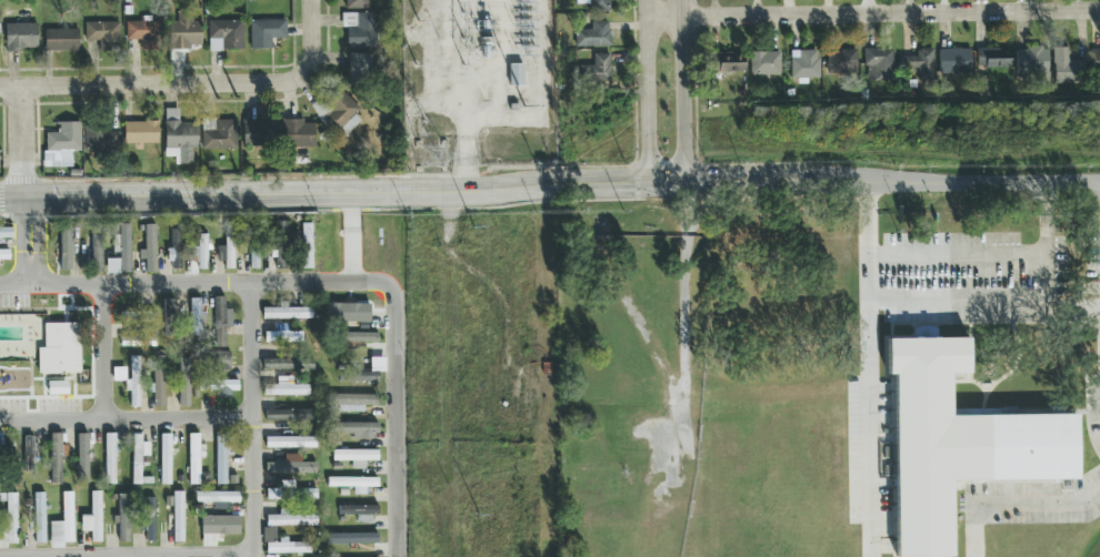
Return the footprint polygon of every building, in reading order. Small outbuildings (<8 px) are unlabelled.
[(347,9),(369,9),(369,0),(346,0),(347,9)] [(589,11),(610,11),(610,0),(589,0),(589,11)] [(376,13),(343,13),(343,26),(347,26),(347,48),(375,49),(376,13)] [(191,45),(202,45),(201,18),(172,19),(173,50),(191,49),(191,45)] [(160,21),(151,21),(151,20),(127,19),(127,40),(140,40),(140,50),(159,51),(160,21)] [(243,50),(243,20),(209,21),(209,50),(243,50)] [(250,49),(272,49),(272,39),(287,39),(286,20),(250,20),(250,49)] [(611,47),(610,21),(591,21),(591,30),(576,30),(576,47),(611,47)] [(120,22),(86,22),(86,41),(99,40),(99,51),(120,50),(120,22)] [(38,23),(6,23),(6,50),(38,50),(38,23)] [(79,30),(46,29),(46,50),(79,51),(79,30)] [(1070,48),(1053,47),(1053,83),(1083,83),(1084,60),(1070,60),(1070,48)] [(971,73),(971,48),(939,49),(939,73),(971,73)] [(857,49),(827,50),(828,74),(858,73),(857,49)] [(864,49),(866,81),(892,81),(892,49),(864,49)] [(933,83),(933,49),(917,49),(917,57),(902,55),(902,72),(918,72),(918,82),(933,83)] [(977,68),(1010,67),(1010,49),(977,49),(977,68)] [(1016,74),(1048,75),(1048,50),(1017,49),(1016,74)] [(820,78),(819,50),(791,51),(791,81),(807,81),(807,78),(820,78)] [(781,74),(780,51),(751,52),(751,75),(781,74)] [(610,53),(593,54),(593,65),(581,65),(581,82),(611,82),(610,53)] [(741,72),(741,53),(714,53),(714,73),(741,72)] [(348,83),(373,84),(374,54),(350,54),(348,83)] [(523,64),(509,64),(510,87),(523,87),(523,64)] [(360,110),(342,90),(326,105),(332,112),(324,119),(342,139),(361,121),(355,114),(360,110)] [(174,164),(196,164),(196,123),(178,123),(178,109),(164,109),(164,156),(174,156),(174,164)] [(237,120),(202,119),(202,149),(237,150),(237,120)] [(315,147),(315,124),(304,124),(305,120),(283,119),(283,147),(315,147)] [(243,146),(276,145),(276,120),(242,121),(243,146)] [(46,166),(60,166),(60,151),(81,151),(80,122),(60,122),(60,132),(44,133),(46,166)] [(123,122),(123,143),(159,143),(158,122),(123,122)] [(84,150),(91,150),(91,155),(120,154),(119,128),(84,128),(84,150)] [(288,269),(289,222),(277,222),(276,269),(288,269)] [(312,223),(301,224),(302,269),(314,269),(312,223)] [(130,273),(130,224),(119,224),(119,235),(112,235),(112,256),(107,256),(107,273),(130,273)] [(139,250),(139,260),(146,259),(146,270),(157,270),(156,224),(144,224),(146,250),(139,250)] [(234,269),(234,225),(226,225),(226,246),(218,245),(218,262),(224,262),(224,269),(234,269)] [(13,243),(12,226),(0,227),(0,243),(13,243)] [(71,270),(71,227),(60,227),(61,270),(71,270)] [(169,247),(169,269),(181,269),(181,229),(171,230),(171,247),(169,247)] [(102,233),(91,233),(91,272),(102,272),(102,233)] [(208,269),(207,234),(196,234),(197,270),(208,269)] [(259,269),(260,244),(248,243),(247,259),(250,259),(250,269),(259,269)] [(10,260),(10,250),(0,250),(0,260),(10,260)] [(231,308),(226,308),(226,296),(214,296),(214,337),(232,337),(231,308)] [(200,298),(190,298),(190,336),(201,335),(200,298)] [(164,336),(176,336),(176,300),(164,300),(164,336)] [(314,319),(314,308),(287,308),(287,302),(280,302),(280,309),(263,308),(263,319),(314,319)] [(368,306),(332,306),(332,325),(368,324),(368,306)] [(44,323),(44,347),(39,347),(38,373),(79,374),(80,324),(44,323)] [(265,343),(303,343),(303,332),(288,332),(288,324),(274,324),(274,332),(265,332),(265,343)] [(378,333),(343,332),(343,342),(378,342),(378,333)] [(951,416),(950,374),(969,374),(969,337),(887,338),(888,375),(893,375),(896,556),(952,556),(951,482),(1078,479),(1077,414),(951,416)] [(214,355),(216,371),(231,369),(230,354),(214,355)] [(139,407),(140,356),(131,356),(130,407),(139,407)] [(164,406),(163,356),(152,356),(154,407),(164,406)] [(386,357),(370,357),(370,371),(339,371),(339,382),(379,381),(379,372),(386,372),(386,357)] [(313,369),(313,358),(263,358),(263,369),(313,369)] [(190,404),(190,359),(178,359),(178,404),(190,404)] [(113,367),(113,381),(126,382),(126,368),(113,367)] [(309,395),(309,384),(293,385),(293,376),(278,376),(278,385),(264,385),(266,395),(309,395)] [(239,381),(218,379),(218,397),(231,397),(231,391),(238,391),(239,381)] [(49,394),(68,394),(68,381),(48,381),(49,394)] [(378,395),(336,394),(336,412),(364,412),(364,405),(377,406),(378,395)] [(266,408),(266,419),(314,421),(314,409),(266,408)] [(377,423),(338,422),(337,433),(352,433),(352,438),(377,439),(377,423)] [(62,457),(69,456),(69,444),(62,445),(62,433),(50,433),(51,484),(62,484),(62,457)] [(116,433),(104,434),(106,484),(117,484),(116,433)] [(78,480),(89,480),(89,434),(78,434),(78,480)] [(132,484),(153,484),(153,477),(142,477),(141,455),(150,455),(150,442),(142,442),(142,434),(132,434),(132,484)] [(171,484),(171,434),(160,434),(161,485),(171,484)] [(190,485),(200,484),(199,458),(204,457),(204,444),(200,444),(200,434),(189,434),(190,485)] [(227,456),(231,456),(231,434),(216,435),(217,485),(227,484),(227,456)] [(38,436),(24,436),(24,472),(37,472),(38,436)] [(316,447),(316,437),(266,437),(266,448),(316,447)] [(378,450),(333,449),(333,460),(351,460),(351,468),(364,468),(366,460),(378,460),(378,450)] [(266,474),(317,473),(316,462),(302,462),(301,454),(284,454),(286,463),(266,463),(266,474)] [(378,478),(328,477),(328,486),(353,487),(353,494),(368,495),(368,487),(378,487),(378,478)] [(294,480),(279,480),(280,489),(266,489),(267,500),(317,499),(317,488),(294,488),(294,480)] [(102,542),(102,491),(91,492),(91,515),(81,515),(82,531),(92,531),(92,542),(102,542)] [(64,522),(51,523),(51,549),(65,548),(65,543),(74,543),(74,492),(63,492),(64,522)] [(185,542),(184,492),(174,492),(174,514),(168,514),(168,534),(160,534),(161,547),(174,547),(174,542),(185,542)] [(230,510),(230,502),(240,503),(241,492),(196,492),(196,502),(215,503),(215,510),(230,510)] [(34,493),(35,545),(46,544),(45,493),(34,493)] [(0,494),(0,497),(0,502),(6,502),(8,544),(19,544),(17,494),(0,494)] [(130,543),(131,494),(118,494),(117,525),(120,525),(119,542),(130,543)] [(157,542),(155,498),(146,498),(147,542),(157,542)] [(339,506),(340,516),(357,515),(357,523),(372,522),(372,515),(379,515),(379,506),(339,506)] [(267,516),(268,526),(317,526),(317,512),(280,512),(280,515),(267,516)] [(240,516),(202,516),(202,534),(240,535),(240,516)] [(328,545),(379,544),(379,533),(328,534),(328,545)] [(288,543),(288,541),(266,541),(267,554),(312,553),(311,542),(288,543)]
